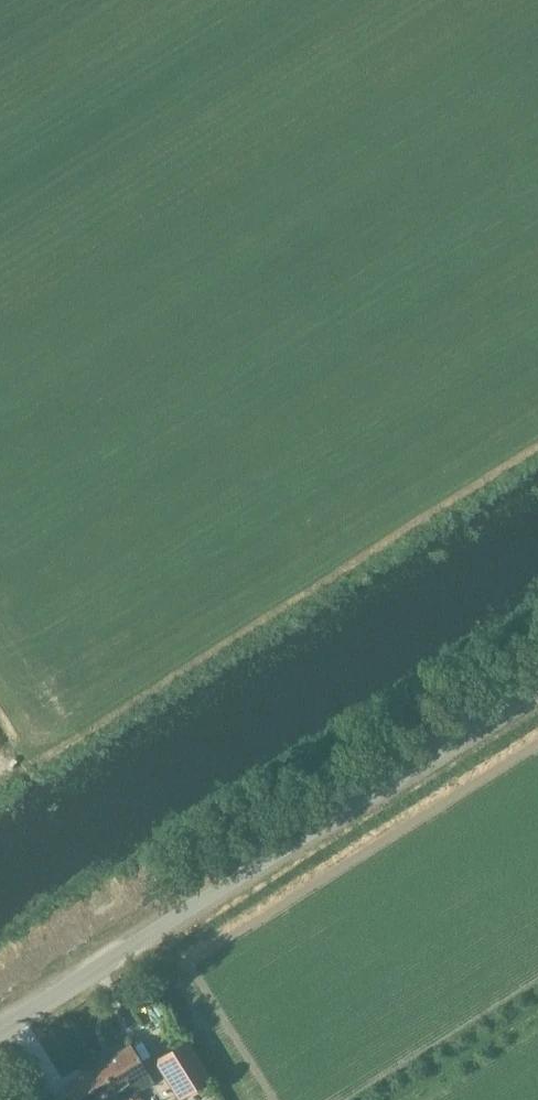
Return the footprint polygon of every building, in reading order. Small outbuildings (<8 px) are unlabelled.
[(186,1043),(156,1061),(179,1099),(209,1080),(186,1043)] [(153,1083),(130,1047),(97,1067),(118,1099),(143,1099),(138,1092),(153,1083)] [(118,1099),(97,1067),(65,1088),(69,1094),(60,1099),(118,1099)]
